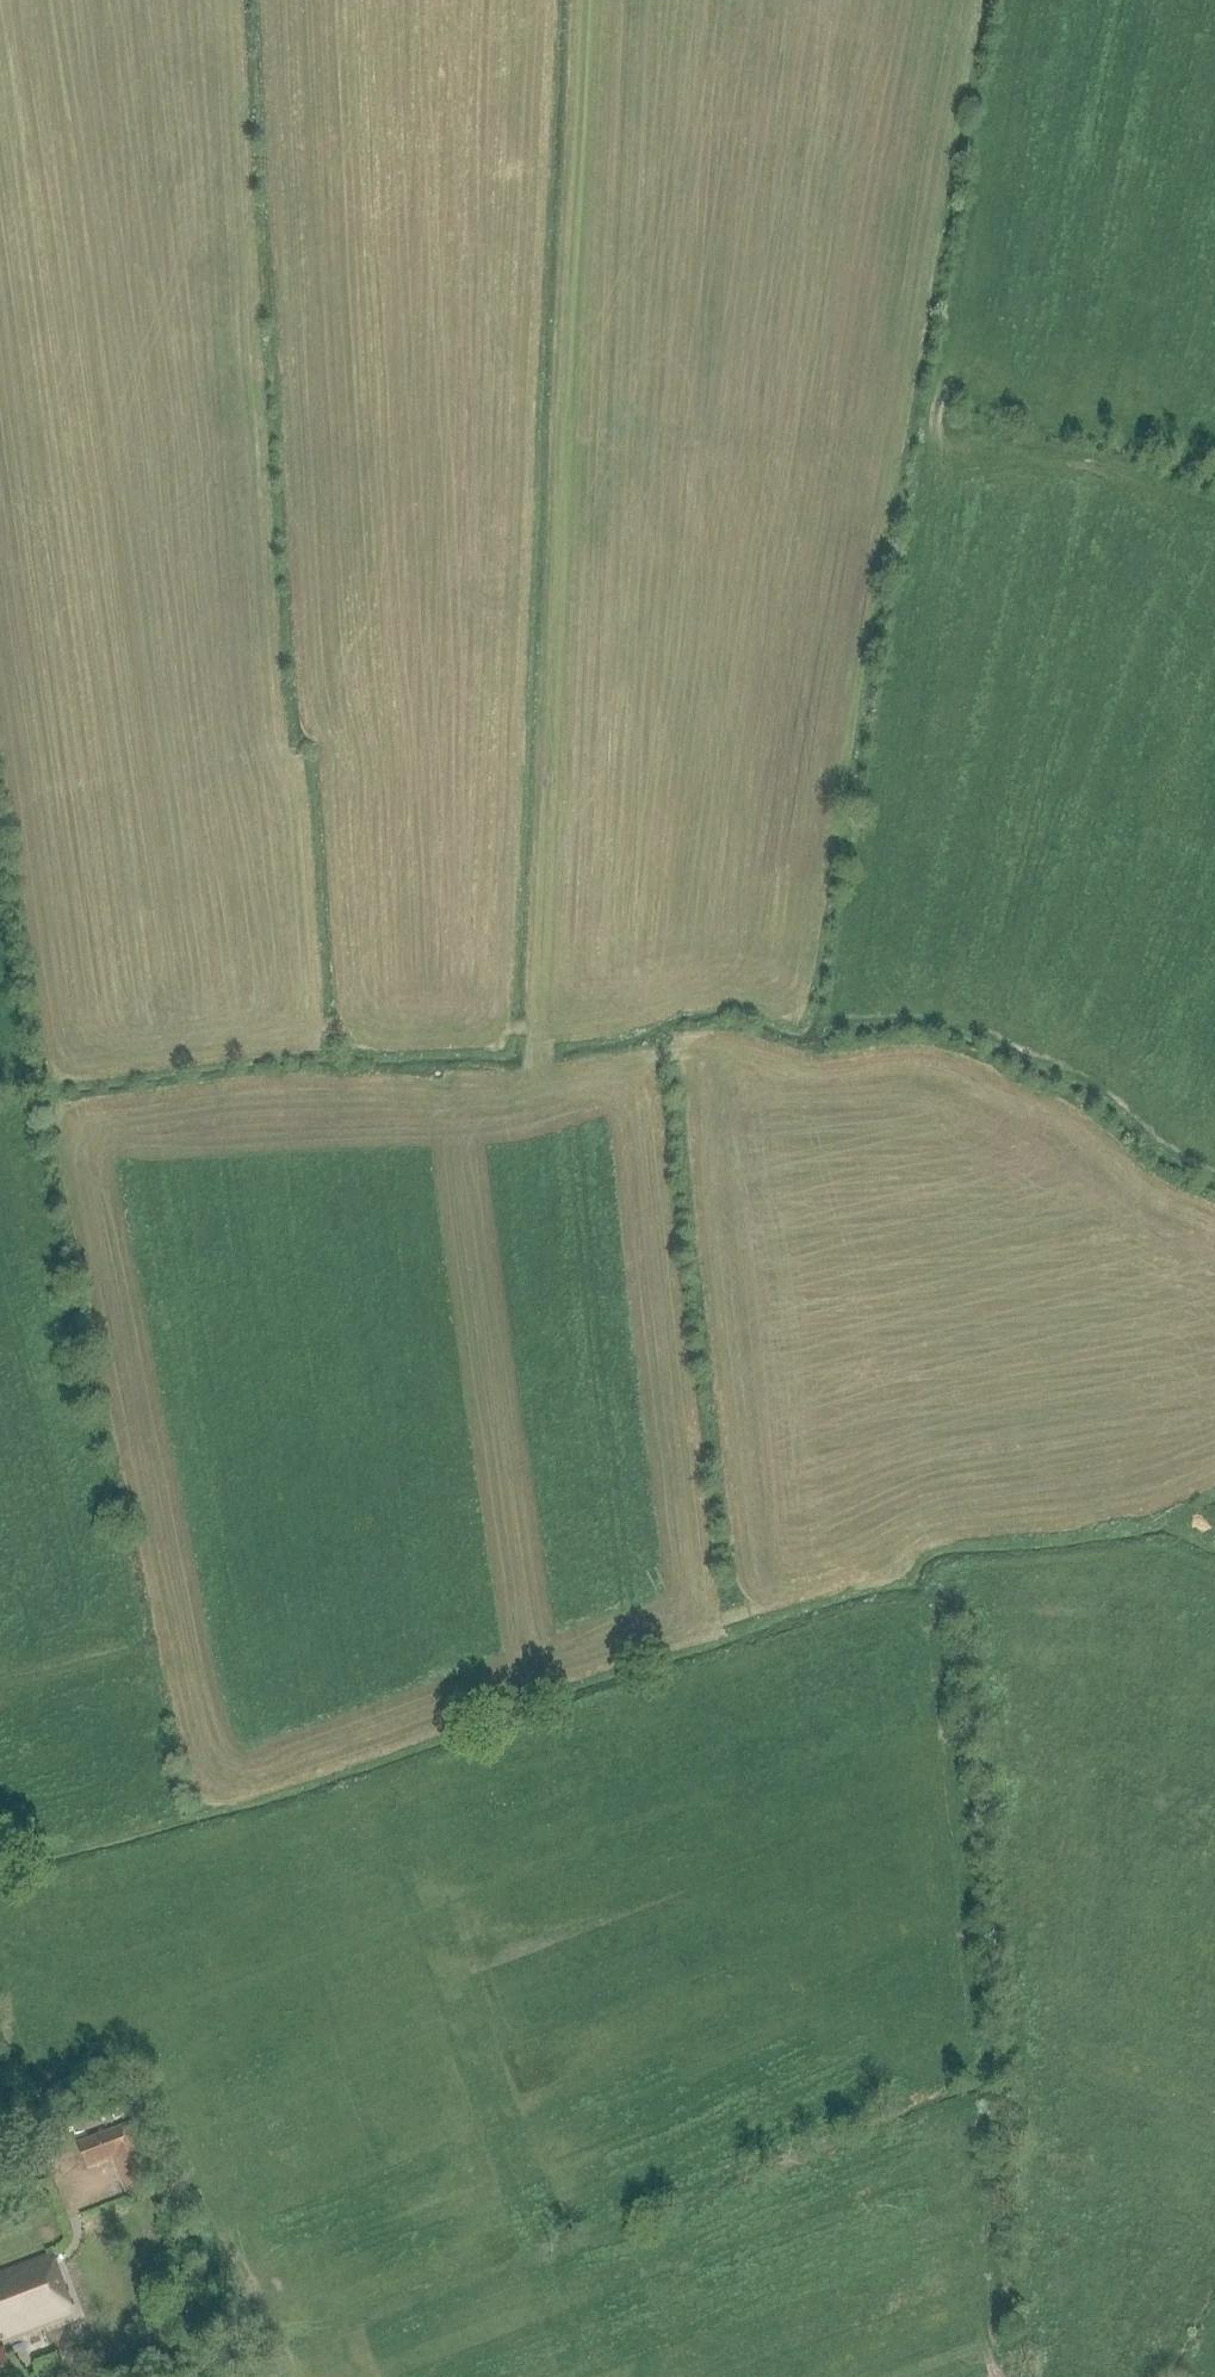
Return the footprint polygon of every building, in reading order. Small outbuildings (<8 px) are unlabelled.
[(113,2160),(127,2194),(156,2183),(133,2123),(77,2145),(87,2170),(113,2160)] [(72,2312),(51,2255),(0,2274),(0,2339),(72,2312)] [(3,2347),(0,2348),(0,2365),(9,2362),(3,2347)]
